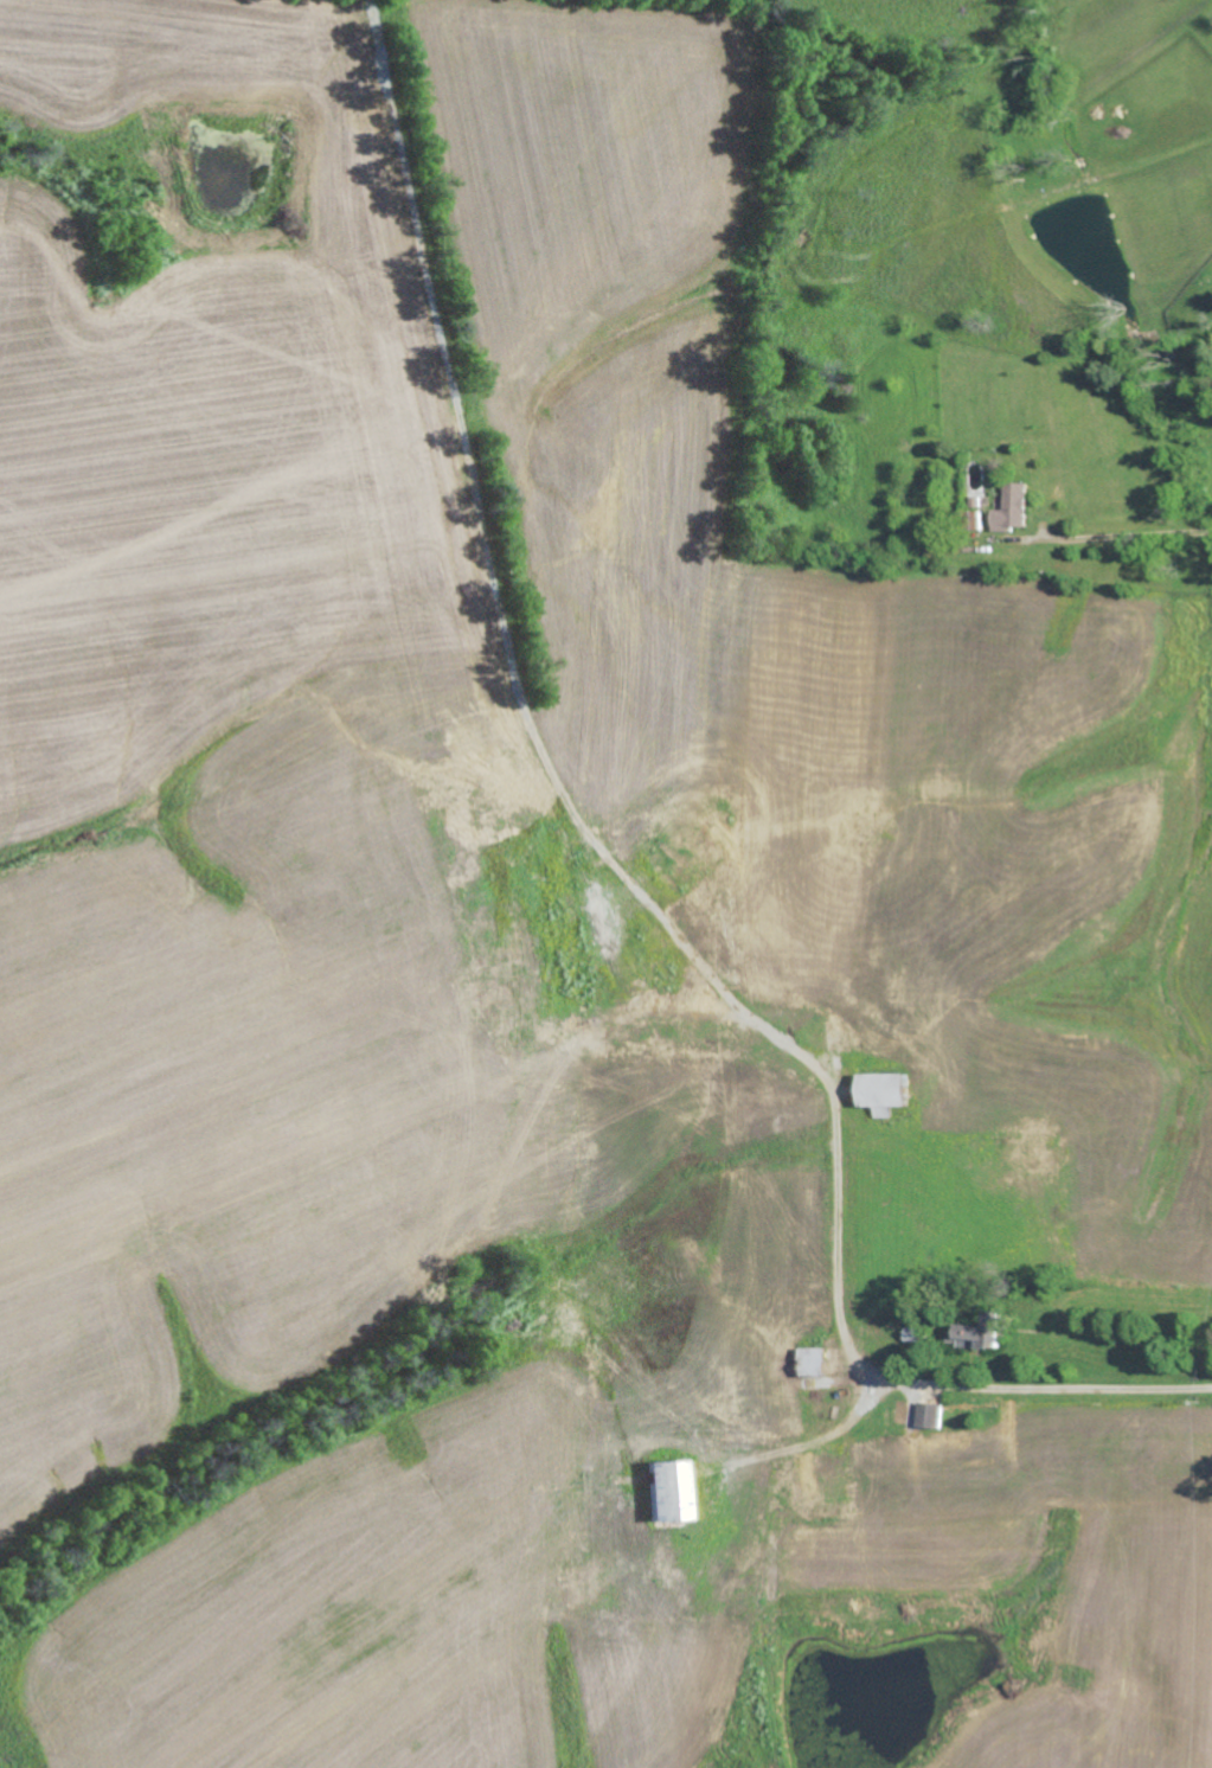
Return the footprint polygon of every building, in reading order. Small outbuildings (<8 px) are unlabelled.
[(1025,482),(1003,483),(1003,509),(990,509),(991,529),(1026,529),(1025,482)] [(982,512),(969,512),(970,529),(982,528),(982,512)] [(901,1073),(852,1075),(853,1107),(871,1107),(871,1119),(888,1118),(888,1107),(902,1107),(901,1073)] [(997,1309),(981,1308),(980,1324),(947,1322),(946,1345),(995,1347),(997,1309)] [(942,1404),(919,1401),(916,1424),(939,1427),(942,1404)] [(683,1519),(681,1458),(641,1460),(644,1521),(683,1519)]
